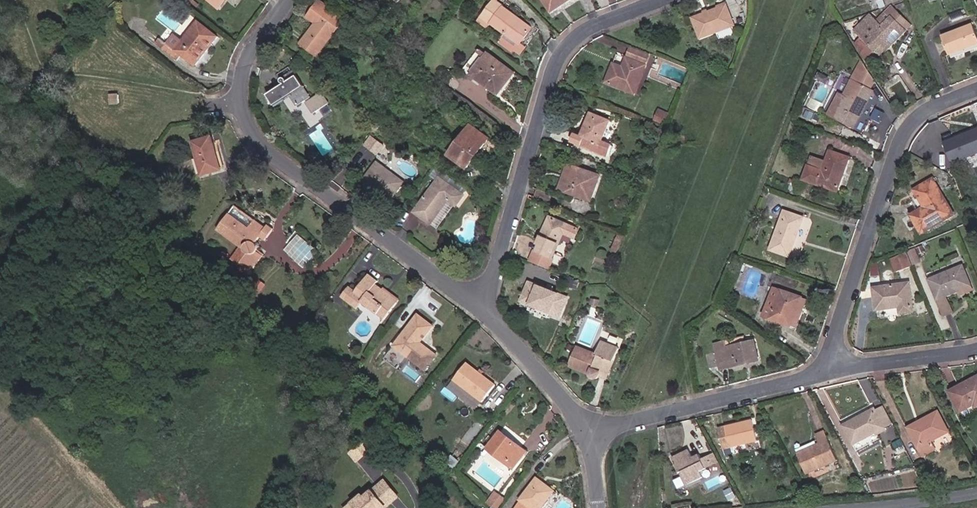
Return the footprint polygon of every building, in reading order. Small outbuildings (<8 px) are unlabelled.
[(310,17),(318,24),(303,44),(319,55),(351,18),(323,0),(310,17)] [(572,0),(541,0),(552,15),(572,0)] [(531,29),(495,2),(479,22),(491,31),(495,26),(505,34),(498,43),(510,52),(512,50),(519,55),(525,48),(520,43),(531,29)] [(739,27),(729,4),(696,18),(705,40),(739,27)] [(884,35),(890,40),(903,27),(898,23),(905,17),(894,7),(874,27),(868,21),(852,37),(874,56),(885,46),(879,40),(884,35)] [(184,55),(195,65),(219,37),(198,19),(183,38),(176,32),(168,42),(164,38),(158,44),(178,61),(184,55)] [(947,35),(955,56),(976,47),(976,26),(976,23),(947,35)] [(879,40),(885,46),(890,40),(884,35),(879,40)] [(636,63),(640,55),(631,50),(627,59),(636,63)] [(467,71),(472,75),(487,54),(483,51),(467,71)] [(520,72),(491,52),(474,76),(502,97),(520,72)] [(623,70),(627,61),(617,56),(613,66),(623,70)] [(634,97),(646,69),(627,61),(623,70),(613,66),(605,84),(634,97)] [(869,64),(863,62),(848,94),(843,91),(831,115),(868,134),(883,103),(875,99),(879,84),(869,64)] [(846,91),(851,78),(844,75),(838,88),(846,91)] [(289,85),(272,95),(279,106),(295,96),(301,107),(316,97),(308,88),(310,86),(303,76),(292,82),(292,79),(289,77),(287,79),(286,81),(288,83),(289,85)] [(818,80),(809,101),(823,107),(831,86),(818,80)] [(654,121),(666,126),(670,114),(658,109),(654,121)] [(597,144),(607,121),(588,113),(584,122),(586,123),(580,137),(575,135),(572,143),(603,156),(606,148),(597,144)] [(495,139),(477,124),(453,156),(473,170),(495,139)] [(949,142),(957,163),(976,156),(976,131),(949,142)] [(365,145),(378,154),(385,144),(372,135),(365,145)] [(217,136),(196,141),(205,177),(226,170),(217,136)] [(820,177),(840,184),(848,156),(829,150),(823,168),(808,164),(803,179),(818,184),(820,177)] [(409,183),(381,161),(365,184),(392,204),(409,183)] [(558,187),(564,189),(572,164),(567,162),(558,187)] [(564,189),(590,198),(599,174),(572,164),(564,189)] [(446,199),(453,204),(461,195),(435,176),(411,210),(428,223),(446,199)] [(818,184),(837,190),(840,184),(820,177),(818,184)] [(938,179),(919,190),(929,208),(915,216),(927,235),(960,217),(938,179)] [(428,223),(435,228),(453,204),(446,199),(428,223)] [(809,218),(788,210),(773,251),(795,260),(809,218)] [(253,227),(233,215),(222,230),(244,247),(238,258),(256,271),(268,256),(262,250),(264,246),(260,242),(264,237),(270,243),(276,235),(259,221),(253,227)] [(524,261),(544,269),(559,231),(572,236),(575,228),(542,215),(531,240),(536,242),(532,252),(527,250),(524,261)] [(897,272),(914,265),(908,251),(891,258),(897,272)] [(947,296),(971,285),(962,266),(928,280),(946,318),(955,314),(947,296)] [(404,300),(373,274),(361,291),(353,285),(345,297),(361,310),(366,303),(389,318),(404,300)] [(575,296),(534,281),(525,303),(566,319),(575,296)] [(914,282),(875,288),(879,312),(904,308),(905,316),(920,313),(914,282)] [(812,297),(778,287),(767,317),(803,328),(812,297)] [(439,326),(421,313),(398,346),(430,372),(442,355),(427,344),(439,326)] [(602,370),(608,373),(620,343),(602,337),(597,351),(577,343),(571,359),(590,366),(588,370),(594,374),(602,370)] [(731,341),(717,343),(724,371),(765,363),(759,341),(732,346),(731,341)] [(588,370),(590,366),(571,359),(570,363),(588,370)] [(499,385),(471,362),(457,380),(486,403),(499,385)] [(954,391),(967,414),(976,409),(976,378),(954,391)] [(879,408),(846,427),(857,448),(892,430),(879,408)] [(951,430),(938,408),(907,426),(924,457),(938,449),(933,440),(951,430)] [(758,421),(723,428),(728,451),(762,444),(758,421)] [(525,456),(518,451),(523,446),(502,429),(487,447),(515,469),(525,456)] [(828,430),(819,434),(822,443),(802,453),(810,475),(843,462),(828,430)] [(369,456),(380,450),(374,441),(364,448),(369,456)] [(518,451),(525,456),(529,450),(523,446),(518,451)] [(366,458),(369,456),(364,448),(361,450),(366,458)] [(694,450),(677,457),(694,484),(707,479),(705,473),(711,471),(703,455),(698,457),(694,450)] [(707,458),(711,467),(716,464),(712,455),(707,458)] [(541,477),(522,501),(525,503),(521,507),(547,507),(559,491),(541,477)] [(399,501),(404,497),(394,481),(388,485),(399,501)] [(399,501),(388,485),(372,496),(369,492),(349,506),(350,507),(388,507),(399,501)] [(488,503),(495,507),(499,507),(506,497),(496,490),(488,503)]
